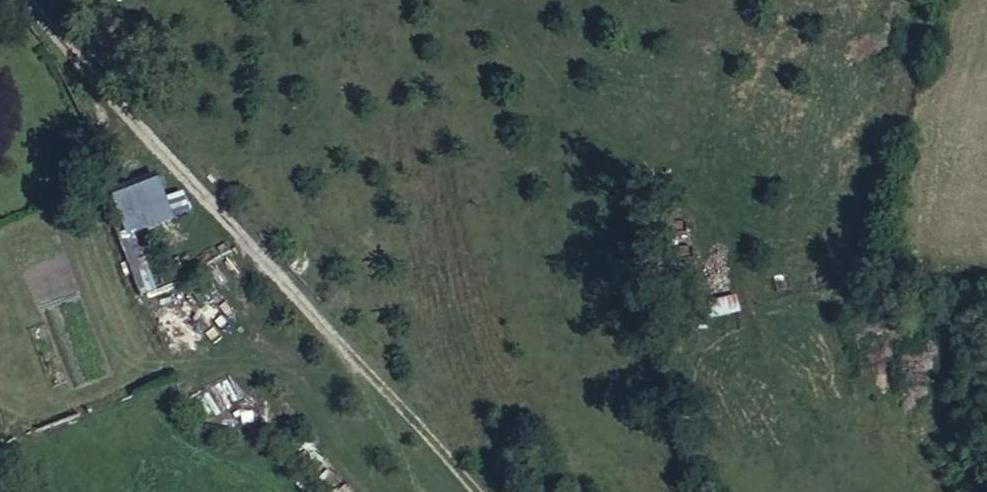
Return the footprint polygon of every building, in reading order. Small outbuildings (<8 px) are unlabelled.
[(113,198),(125,240),(174,226),(162,184),(113,198)]
